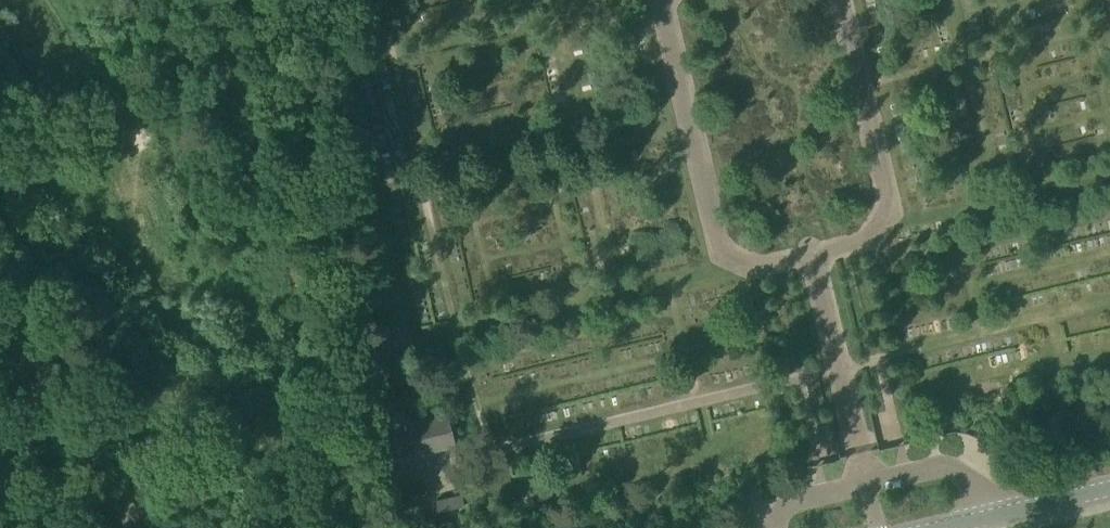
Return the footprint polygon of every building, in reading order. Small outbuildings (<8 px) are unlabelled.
[(407,424),(415,457),(454,447),(446,414),(407,424)] [(464,506),(461,494),(435,500),(438,512),(464,506)]
